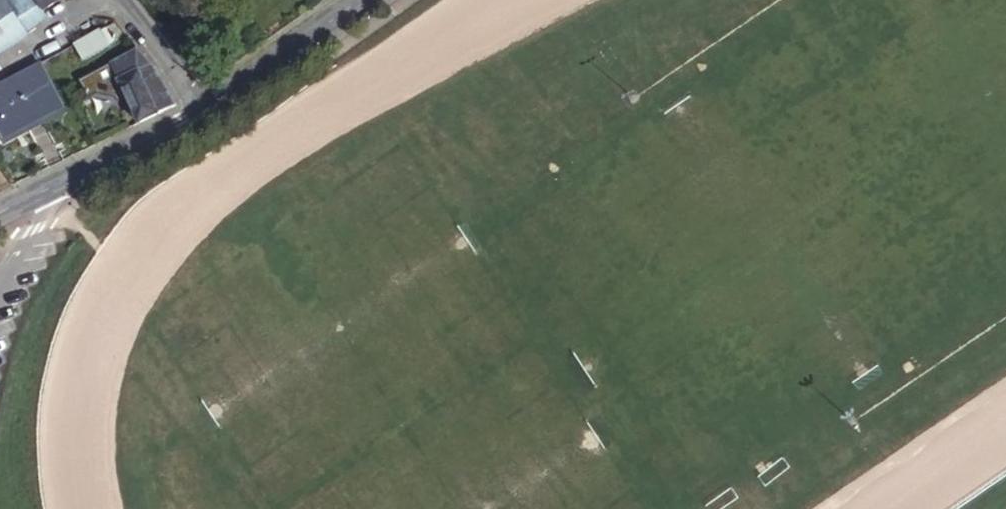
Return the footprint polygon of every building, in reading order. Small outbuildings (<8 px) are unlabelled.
[(27,37),(25,34),(19,26),(40,12),(58,0),(0,0),(0,55),(27,37)] [(46,20),(40,12),(19,26),(25,34),(46,20)] [(75,45),(76,47),(104,32),(102,30),(75,45)] [(76,47),(85,63),(113,49),(111,46),(116,43),(109,30),(104,32),(76,47)] [(142,50),(129,57),(144,76),(123,87),(142,124),(180,105),(151,61),(142,50)] [(129,57),(101,72),(111,89),(122,84),(123,87),(144,76),(129,57)] [(42,64),(0,86),(0,130),(7,144),(68,114),(42,64)]
